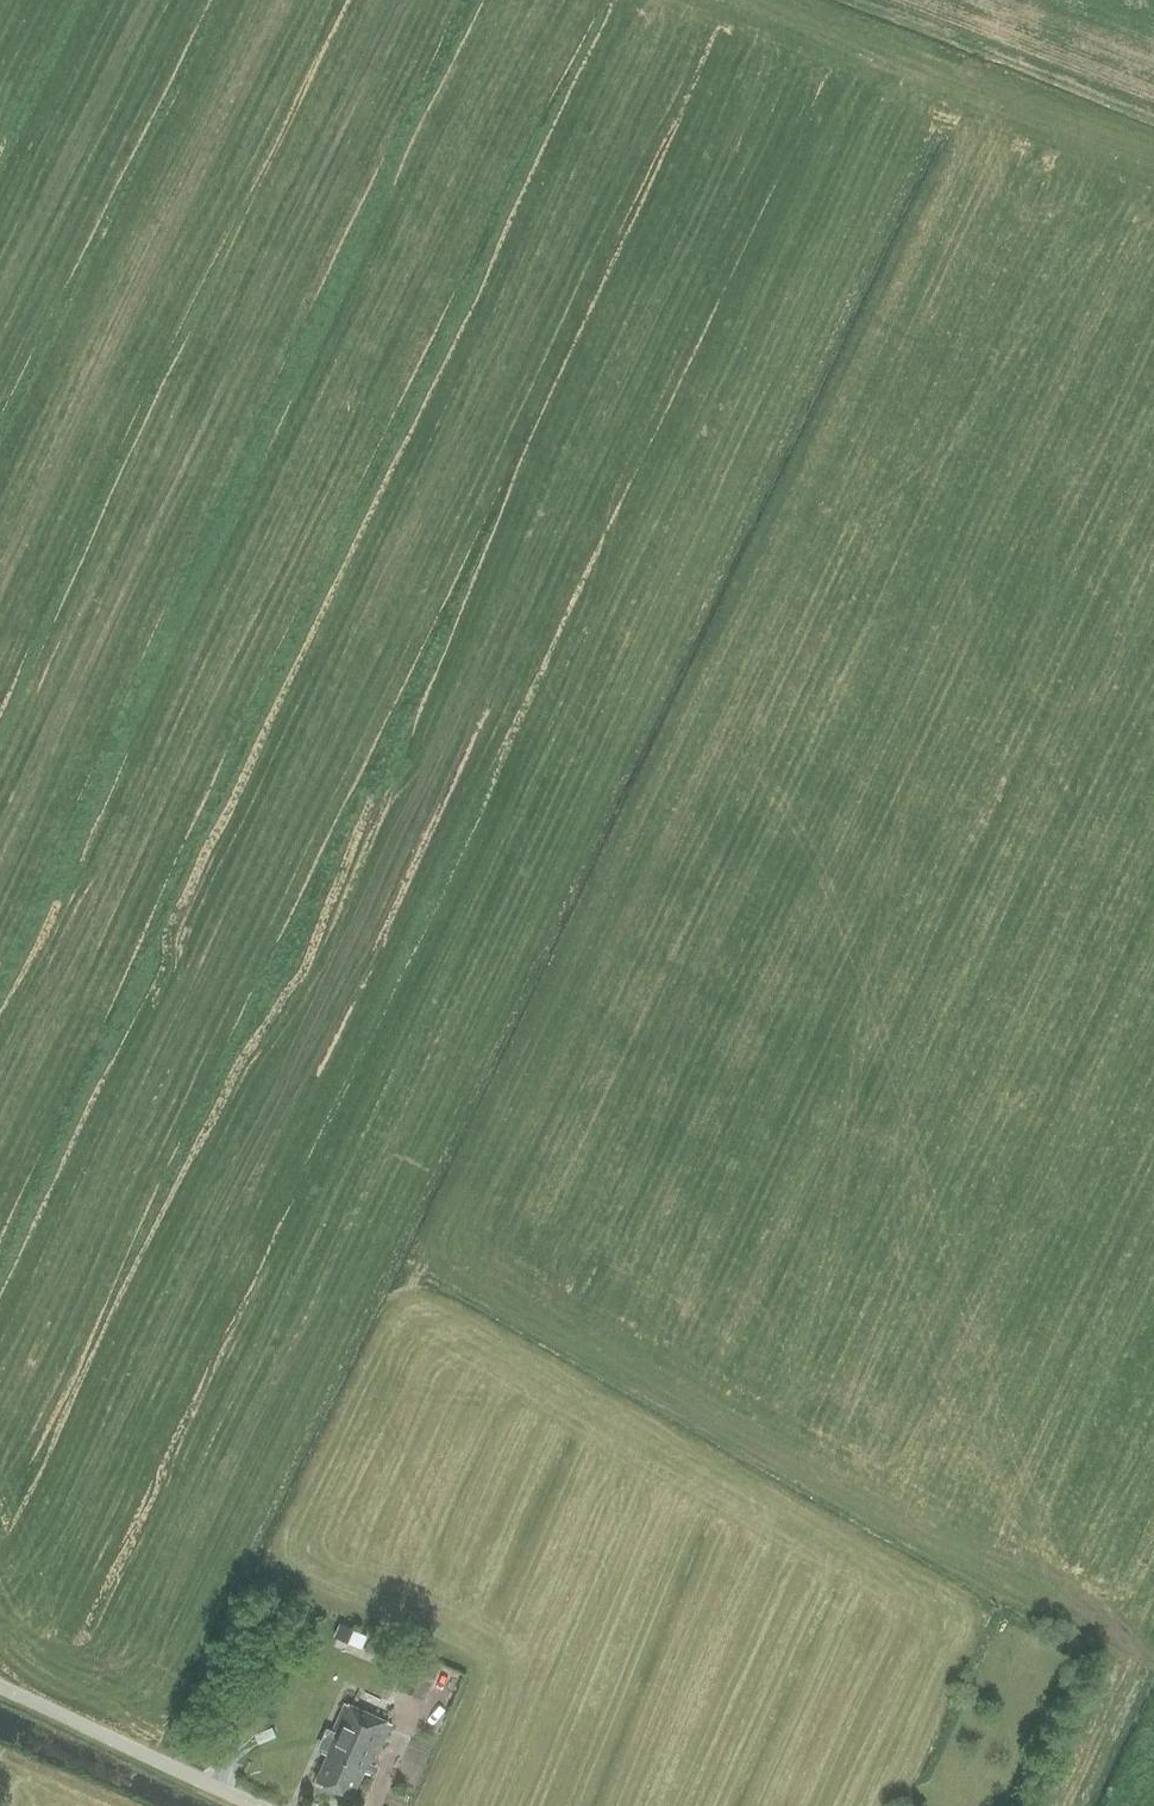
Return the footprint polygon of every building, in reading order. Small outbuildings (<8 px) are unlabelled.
[(362,1649),(368,1634),(340,1623),(334,1638),(362,1649)] [(429,1699),(443,1666),(415,1655),(402,1688),(429,1699)] [(370,1774),(393,1725),(347,1704),(324,1753),(330,1756),(318,1780),(353,1796),(365,1771),(370,1774)]
